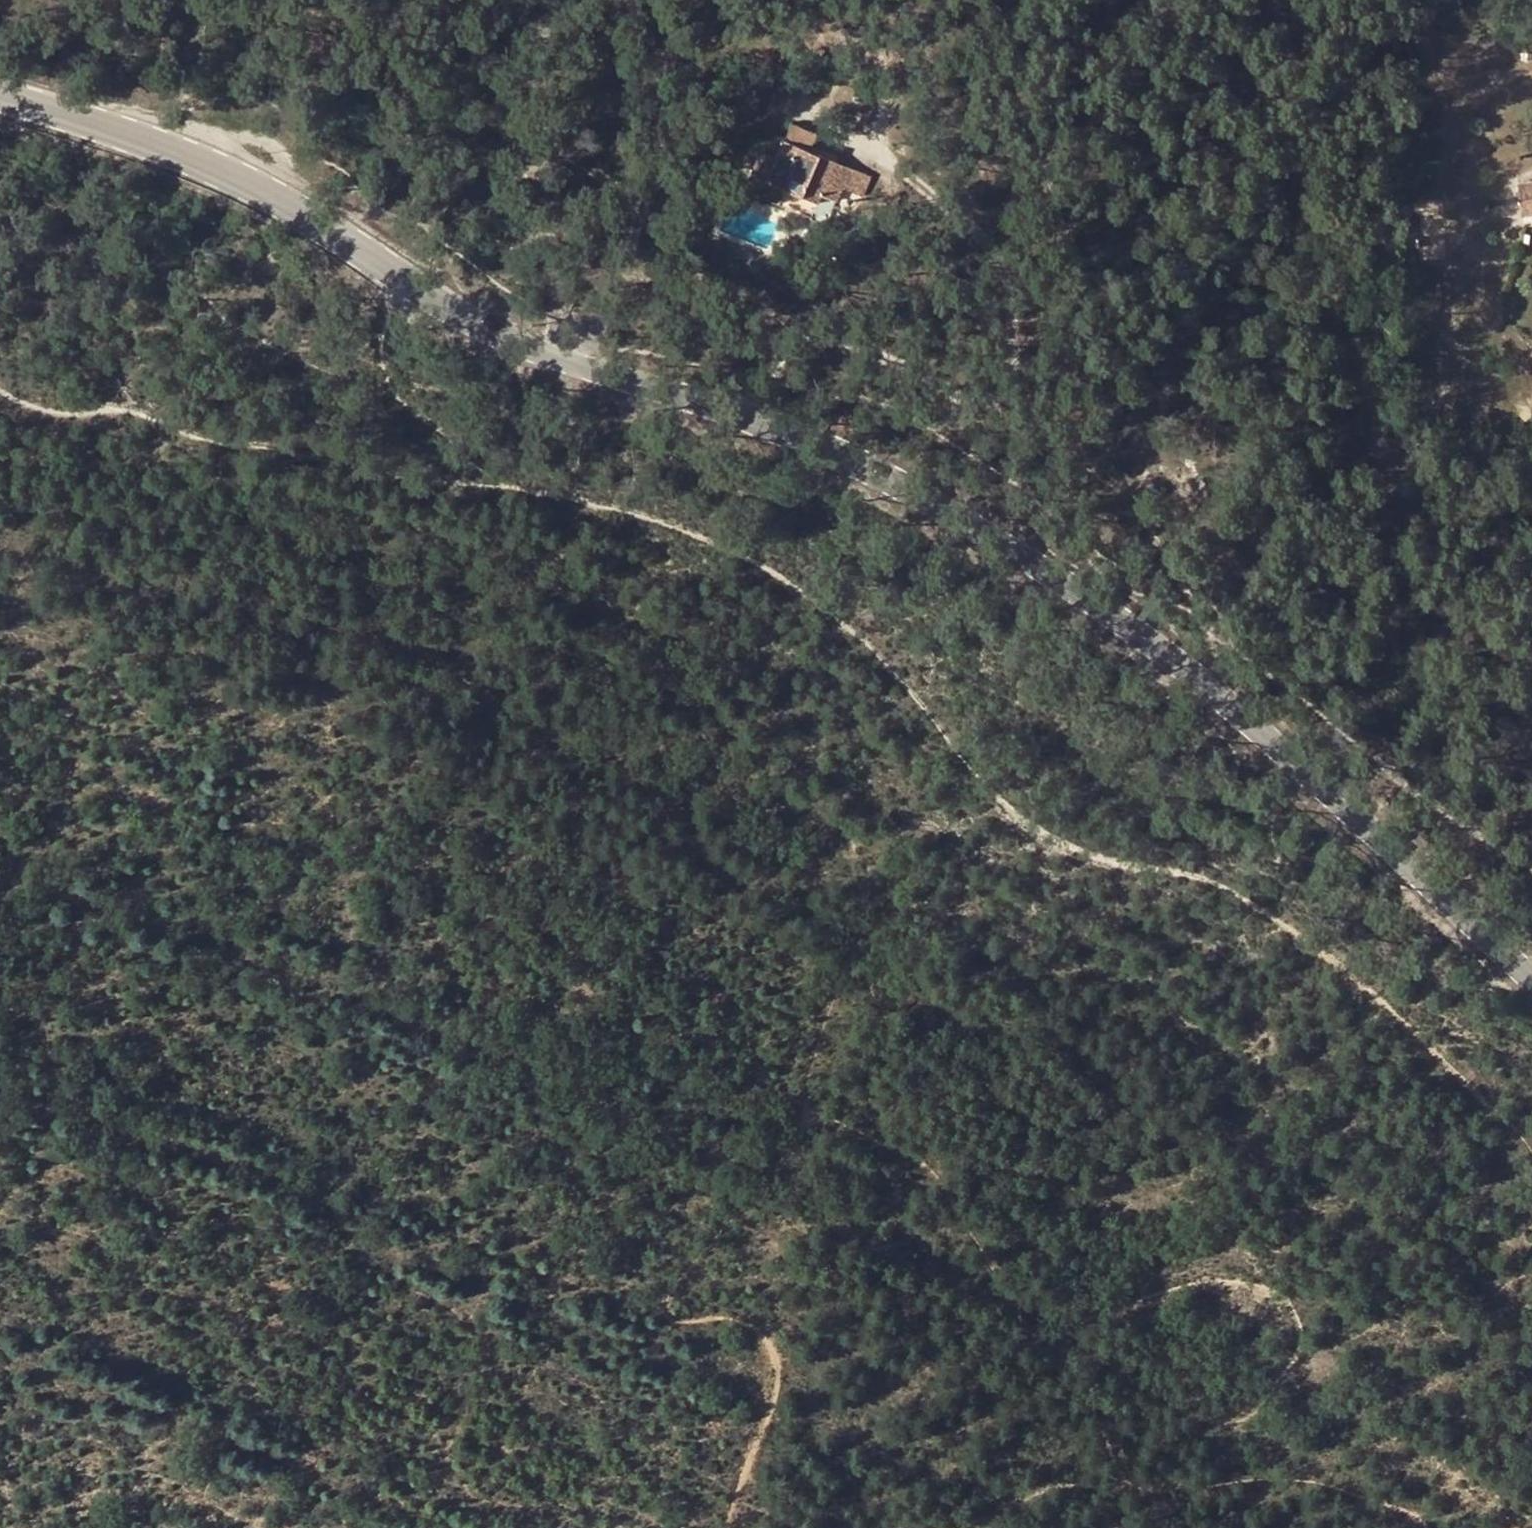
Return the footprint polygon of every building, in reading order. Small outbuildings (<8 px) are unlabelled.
[(785,141),(807,150),(814,133),(792,123),(785,141)] [(865,175),(807,150),(785,141),(767,183),(817,207),(821,196),(836,203),(841,191),(857,197),(865,175)] [(1522,187),(1527,220),(1531,219),(1531,185),(1522,187)] [(1095,385),(1089,389),(1099,404),(1107,399),(1095,385)]
